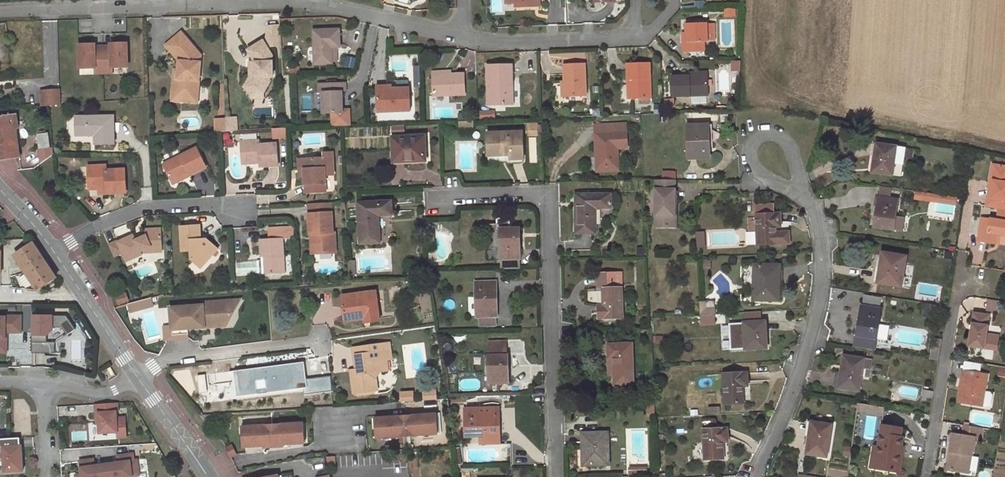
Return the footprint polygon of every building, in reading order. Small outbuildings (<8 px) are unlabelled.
[(708,39),(707,26),(707,23),(686,24),(687,34),(687,42),(683,42),(683,52),(704,52),(704,42),(708,42),(708,39)] [(282,45),(281,26),(270,27),(268,42),(270,46),(282,45)] [(331,47),(338,46),(340,46),(339,30),(314,31),(315,64),(332,64),(332,61),(331,47)] [(202,56),(182,33),(167,45),(180,61),(179,70),(178,79),(175,78),(174,89),(180,89),(183,98),(198,99),(202,56)] [(264,41),(249,50),(256,62),(256,67),(251,67),(251,77),(256,77),(252,86),(256,93),(264,93),(270,82),(270,77),(273,77),(273,56),(264,41)] [(111,50),(103,51),(104,73),(112,73),(112,68),(128,67),(127,43),(111,44),(111,46),(111,50)] [(104,73),(103,51),(95,51),(95,47),(95,44),(79,45),(80,69),(95,68),(96,74),(104,73)] [(650,63),(628,64),(628,80),(632,80),(633,99),(642,98),(651,98),(650,63)] [(566,82),(567,96),(587,95),(585,64),(564,65),(566,82)] [(511,66),(488,66),(489,105),(513,104),(511,66)] [(464,74),(451,75),(433,76),(434,95),(435,95),(449,94),(465,94),(464,74)] [(707,76),(691,76),(672,76),(673,96),(708,94),(707,76)] [(256,77),(251,77),(246,86),(252,96),(256,93),(252,86),(256,77)] [(342,91),(345,91),(345,83),(319,84),(320,92),(323,92),(324,113),(332,113),(333,125),(350,125),(349,109),(342,109),(342,91)] [(180,89),(174,89),(173,101),(198,103),(198,99),(183,98),(180,89)] [(409,89),(392,90),(392,91),(377,92),(378,112),(410,110),(409,89)] [(41,106),(59,105),(59,90),(41,91),(41,106)] [(17,156),(14,129),(16,129),(14,115),(0,117),(0,159),(17,156)] [(114,116),(75,117),(76,135),(95,135),(95,144),(115,144),(114,116)] [(235,118),(226,119),(226,131),(236,131),(235,118)] [(217,119),(217,132),(218,132),(226,131),(226,119),(217,119)] [(596,133),(627,131),(627,124),(596,126),(596,133)] [(708,143),(707,124),(687,125),(689,158),(711,157),(710,143),(708,143)] [(287,128),(274,128),(274,137),(287,137),(287,128)] [(627,146),(627,131),(596,133),(597,169),(618,167),(617,147),(627,146)] [(511,159),(524,158),(522,132),(488,133),(489,156),(511,155),(511,159)] [(48,133),(38,134),(41,149),(50,148),(48,133)] [(425,138),(425,135),(393,137),(394,162),(426,161),(425,150),(425,138)] [(259,140),(242,142),(243,164),(260,163),(260,167),(278,165),(277,143),(260,145),(259,140)] [(905,148),(878,144),(876,157),(874,157),(872,171),(901,175),(904,158),(905,148)] [(189,173),(190,176),(206,167),(196,148),(163,165),(172,181),(189,173)] [(914,149),(905,148),(904,158),(912,159),(914,149)] [(324,157),(304,158),(305,176),(306,192),(327,191),(325,174),(334,174),(333,151),(324,152),(324,157)] [(1004,209),(1004,166),(994,165),(991,182),(994,183),(991,199),(988,198),(987,205),(1000,208),(1004,209)] [(107,189),(107,194),(126,192),(125,170),(106,171),(106,166),(88,167),(90,190),(99,189),(107,189)] [(191,176),(190,176),(189,173),(172,181),(174,185),(191,176)] [(676,179),(657,179),(656,225),(668,225),(669,215),(675,215),(676,179)] [(958,194),(918,193),(918,202),(958,203),(958,194)] [(611,194),(578,194),(578,205),(576,205),(575,232),(595,232),(596,207),(611,207),(611,194)] [(898,199),(879,196),(875,226),(893,229),(894,227),(895,218),(898,199)] [(331,202),(308,203),(309,213),(332,212),(331,202)] [(391,202),(358,203),(361,244),(380,242),(378,216),(392,215),(391,202)] [(776,222),(781,222),(781,213),(775,213),(774,204),(757,205),(757,221),(754,221),(754,217),(749,218),(750,230),(758,229),(758,244),(790,243),(789,231),(776,231),(776,226),(776,222)] [(999,210),(998,219),(991,218),(990,219),(982,218),(979,237),(987,238),(986,242),(998,244),(999,235),(1004,236),(1004,211),(999,210)] [(317,233),(318,253),(336,252),(335,232),(333,232),(332,212),(309,213),(310,234),(312,234),(317,233)] [(669,215),(668,225),(678,225),(678,215),(675,215),(669,215)] [(520,258),(519,228),(508,228),(508,217),(497,217),(497,223),(485,224),(486,235),(488,235),(489,248),(501,248),(501,258),(503,258),(519,258),(520,258)] [(904,219),(895,218),(894,227),(902,228),(904,219)] [(210,253),(216,246),(207,238),(205,241),(201,239),(201,225),(182,226),(183,250),(191,250),(191,257),(202,267),(211,256),(210,253)] [(265,256),(266,273),(285,272),(283,238),(293,237),(293,225),(269,227),(270,239),(261,239),(262,256),(265,256)] [(152,247),(162,247),(162,230),(146,231),(146,237),(137,242),(134,237),(119,243),(119,242),(110,246),(115,257),(124,253),(128,262),(142,255),(142,254),(152,253),(152,247)] [(57,278),(33,244),(15,256),(37,290),(43,287),(57,278)] [(219,248),(216,246),(210,253),(211,256),(219,248)] [(906,256),(883,253),(878,282),(901,286),(903,276),(906,256)] [(914,258),(906,256),(903,276),(911,277),(914,258)] [(503,258),(503,269),(519,269),(519,258),(503,258)] [(777,288),(778,265),(755,264),(754,299),(778,299),(779,289),(777,288)] [(599,310),(599,319),(623,317),(621,273),(598,274),(598,287),(603,286),(604,305),(604,310),(599,310)] [(59,281),(57,278),(43,287),(45,290),(59,281)] [(497,316),(496,281),(476,282),(477,316),(481,316),(496,316),(497,316)] [(376,292),(342,297),(345,317),(368,315),(369,322),(380,321),(376,292)] [(129,297),(118,301),(120,306),(131,302),(129,297)] [(988,298),(986,308),(996,310),(998,300),(988,298)] [(150,300),(130,305),(132,312),(152,306),(150,300)] [(231,310),(231,316),(240,300),(226,301),(231,310)] [(203,305),(170,308),(172,325),(165,325),(165,340),(189,338),(188,328),(226,326),(231,316),(231,310),(226,301),(203,303),(203,305)] [(709,313),(709,308),(706,308),(705,301),(700,301),(700,314),(709,313)] [(938,304),(923,301),(921,316),(936,318),(938,304)] [(881,309),(862,305),(855,345),(875,349),(876,338),(879,321),(881,309)] [(365,323),(369,322),(368,315),(345,317),(346,322),(364,320),(365,323)] [(985,337),(986,333),(988,318),(974,315),(969,346),(997,349),(998,339),(985,337)] [(0,317),(0,353),(6,353),(6,339),(5,339),(5,333),(6,333),(21,333),(21,316),(5,316),(5,317),(0,317)] [(67,316),(32,316),(32,347),(36,347),(36,353),(55,353),(55,342),(47,342),(47,335),(52,327),(62,327),(67,335),(76,329),(67,316)] [(496,325),(496,316),(481,316),(481,325),(496,325)] [(765,321),(745,322),(746,349),(767,348),(765,321)] [(888,323),(879,321),(876,338),(886,339),(888,323)] [(731,323),(733,350),(745,349),(744,322),(731,323)] [(730,326),(722,326),(722,337),(731,337),(730,326)] [(934,337),(932,345),(941,347),(942,338),(934,337)] [(389,342),(353,347),(354,361),(358,361),(358,368),(350,370),(355,393),(377,391),(376,379),(381,372),(387,371),(386,361),(391,360),(389,342)] [(490,342),(490,356),(489,356),(489,369),(489,374),(490,383),(509,382),(508,355),(507,355),(507,342),(490,342)] [(615,374),(615,383),(634,383),(632,343),(609,344),(609,356),(614,356),(615,374)] [(932,345),(930,358),(939,359),(941,347),(932,345)] [(863,368),(870,369),(872,360),(844,355),(841,373),(837,372),(835,386),(859,390),(861,376),(863,368)] [(289,389),(288,367),(244,370),(246,392),(262,391),(263,394),(280,393),(280,390),(289,389)] [(869,377),(870,369),(863,368),(861,376),(869,377)] [(987,375),(963,370),(960,389),(964,389),(962,403),(982,406),(988,407),(991,405),(992,395),(990,393),(985,392),(987,375)] [(748,381),(747,372),(724,373),(725,404),(744,403),(743,385),(743,381),(748,381)] [(435,390),(423,391),(424,400),(436,399),(435,390)] [(413,392),(400,392),(401,401),(413,401),(413,392)] [(117,403),(95,404),(96,413),(98,413),(99,423),(100,433),(117,432),(118,438),(127,437),(125,417),(117,418),(116,412),(118,412),(117,403)] [(655,414),(655,404),(645,404),(645,414),(655,414)] [(499,408),(465,408),(466,430),(481,430),(481,436),(481,443),(500,442),(499,408)] [(379,417),(380,437),(407,435),(433,434),(432,413),(415,415),(415,417),(405,418),(396,418),(396,416),(379,417)] [(211,414),(201,415),(208,423),(209,421),(210,420),(211,418),(211,416),(211,414)] [(221,419),(219,420),(218,422),(218,425),(218,428),(221,429),(223,429),(225,429),(226,428),(228,427),(228,424),(228,422),(226,420),(224,419),(223,419),(221,419)] [(272,424),(245,426),(247,446),(263,445),(263,442),(273,442),(283,441),(283,443),(300,442),(298,422),(272,424)] [(831,425),(814,422),(812,436),(810,436),(807,453),(827,456),(831,425)] [(984,427),(963,423),(961,434),(951,432),(948,451),(952,452),(949,470),(969,473),(975,436),(982,437),(984,427)] [(897,470),(901,445),(902,436),(901,436),(902,428),(882,424),(879,446),(874,445),(872,454),(880,455),(879,467),(897,470)] [(727,427),(710,428),(704,429),(705,459),(724,458),(723,441),(723,437),(727,437),(727,427)] [(608,432),(582,433),(582,442),(586,442),(587,465),(608,464),(608,432)] [(0,439),(0,447),(3,446),(4,473),(23,471),(22,445),(20,445),(20,438),(0,439)] [(75,476),(131,476),(139,476),(137,460),(134,461),(133,454),(117,456),(118,463),(94,466),(93,459),(80,461),(82,475),(75,476)] [(871,466),(879,467),(880,455),(872,454),(871,466)]
